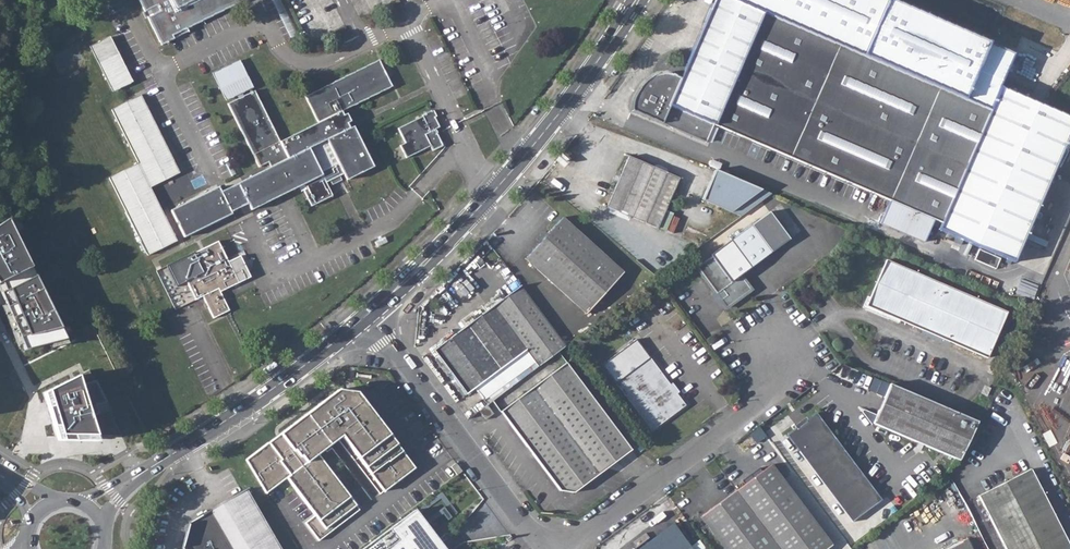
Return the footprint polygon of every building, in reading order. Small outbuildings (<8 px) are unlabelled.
[(144,10),(157,5),(159,11),(147,17),(161,45),(174,39),(172,35),(186,28),(241,1),(241,0),(139,0),(144,10)] [(632,110),(704,141),(706,142),(713,125),(889,200),(879,223),(923,241),(932,219),(941,223),(938,230),(1014,262),(1069,133),(1069,118),(999,87),(989,110),(736,0),(715,0),(682,77),(676,74),(663,73),(650,76),(640,85),(633,96),(632,110)] [(989,110),(999,87),(1014,52),(894,0),(736,0),(989,110)] [(142,12),(145,18),(147,17),(159,11),(157,5),(144,10),(142,12)] [(174,39),(188,32),(186,28),(172,35),(174,39)] [(131,81),(109,36),(90,45),(111,90),(131,81)] [(279,141),(254,90),(243,96),(238,98),(227,104),(258,167),(268,162),(270,167),(221,192),(218,186),(170,210),(184,237),(231,214),(230,212),(248,203),(251,210),(298,187),(303,184),(305,189),(303,191),(311,206),(331,196),(332,196),(326,182),(329,181),(334,178),(339,176),(343,174),(346,180),(349,179),(373,167),(353,126),(349,128),(347,124),(350,122),(346,113),(343,115),(341,111),(392,86),(379,59),(304,97),(318,123),(279,141)] [(252,87),(239,60),(213,73),(226,100),(236,94),(241,92),(252,87)] [(140,95),(110,109),(137,163),(108,178),(147,256),(176,241),(150,187),(179,173),(140,95)] [(422,116),(425,122),(434,117),(436,116),(433,110),(422,116)] [(422,116),(397,129),(405,143),(400,146),(406,158),(427,148),(430,146),(432,151),(443,146),(437,134),(427,139),(425,135),(435,129),(439,127),(434,117),(425,122),(422,116)] [(425,135),(427,139),(437,134),(435,129),(425,135)] [(628,156),(606,207),(657,229),(679,178),(628,156)] [(770,194),(715,170),(702,200),(740,216),(770,194)] [(329,181),(331,185),(337,182),(341,180),(339,176),(334,178),(329,181)] [(724,298),(721,300),(726,307),(750,290),(740,276),(789,239),(769,211),(710,255),(711,256),(696,267),(716,294),(719,292),(722,289),(727,296),(724,298)] [(561,218),(524,259),(586,314),(623,273),(561,218)] [(41,267),(20,219),(0,229),(0,286),(41,267)] [(227,262),(217,242),(166,267),(176,287),(186,282),(195,300),(202,296),(213,318),(228,311),(220,292),(250,277),(240,256),(227,262)] [(975,259),(997,268),(1001,258),(980,248),(975,259)] [(886,260),(866,306),(987,358),(1007,312),(886,260)] [(802,274),(807,282),(819,273),(814,265),(802,274)] [(72,339),(41,267),(0,286),(0,292),(28,353),(72,339)] [(520,285),(433,350),(466,395),(526,350),(538,367),(565,346),(520,285)] [(615,384),(650,358),(636,340),(601,366),(615,384)] [(650,358),(615,384),(651,431),(685,406),(677,394),(674,396),(667,386),(670,385),(650,358)] [(566,362),(500,412),(517,434),(533,456),(559,491),(574,493),(631,450),(566,362)] [(83,376),(44,392),(58,433),(112,436),(83,376)] [(667,386),(674,396),(677,394),(679,392),(672,383),(670,385),(667,386)] [(889,384),(873,424),(959,460),(977,422),(889,384)] [(980,394),(987,397),(991,388),(984,385),(980,394)] [(305,523),(318,541),(359,510),(317,454),(341,436),(384,492),(415,468),(357,392),(338,390),(246,459),(265,493),(286,477),(314,515),(305,523)] [(486,405),(479,411),(485,420),(493,414),(486,405)] [(796,427),(786,435),(852,523),(881,500),(816,413),(805,421),(806,422),(797,429),(796,427)] [(512,437),(529,460),(533,456),(517,434),(512,437)] [(779,548),(827,548),(832,545),(771,464),(735,491),(779,548)] [(1031,469),(978,496),(1005,548),(1069,548),(1069,546),(1031,469)] [(212,509),(235,548),(281,548),(247,489),(212,509)] [(723,548),(779,548),(735,491),(699,517),(723,548)] [(418,508),(364,548),(449,548),(418,508)] [(212,509),(189,522),(182,547),(183,548),(235,548),(212,509)] [(689,546),(672,523),(637,548),(685,548),(689,546)] [(965,539),(945,548),(971,548),(965,539)]
